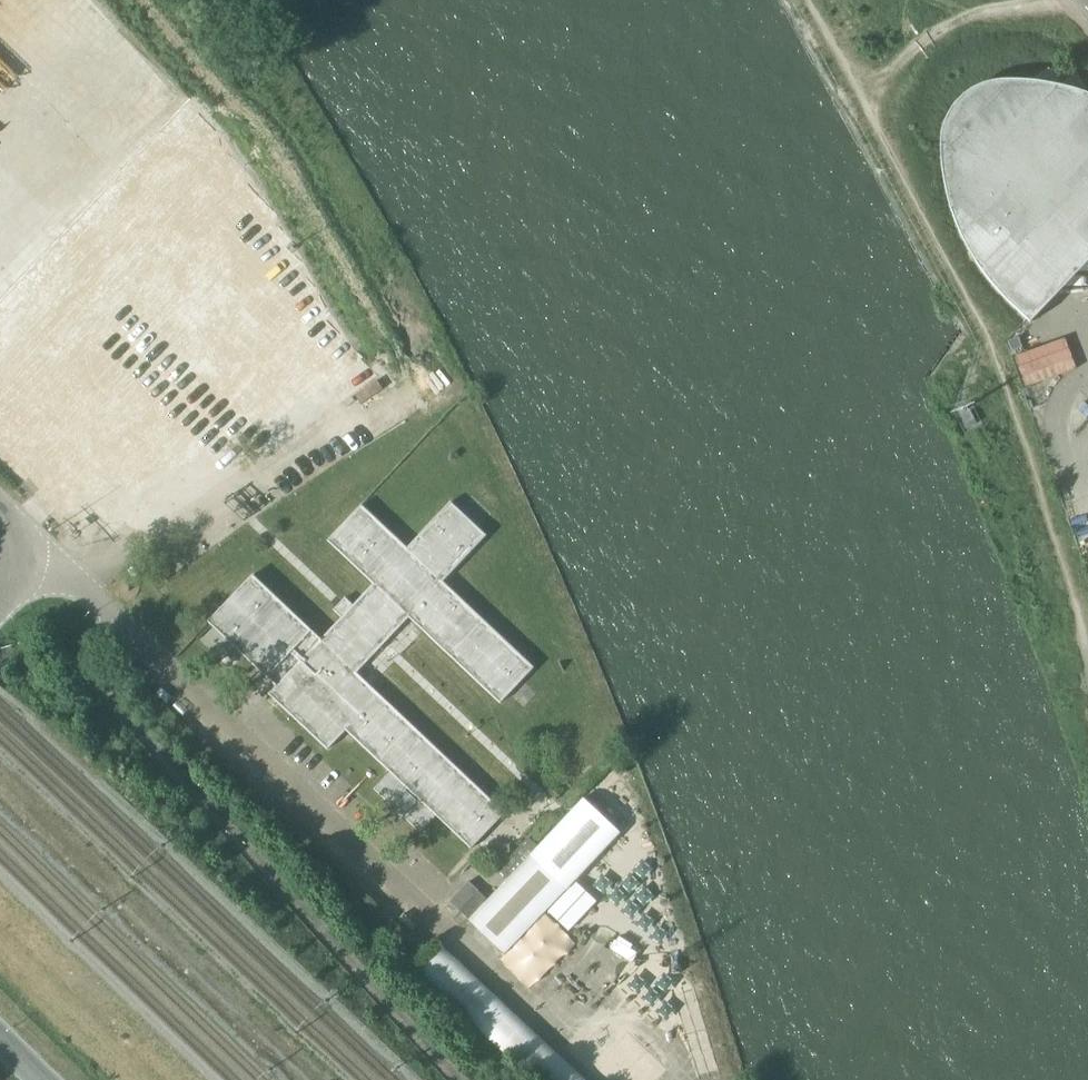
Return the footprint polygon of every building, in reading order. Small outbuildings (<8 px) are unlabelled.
[(1087,93),(1077,76),(1060,86),(1049,69),(1033,81),(1025,80),(1005,80),(1002,80),(987,83),(978,86),(975,88),(963,97),(957,103),(955,105),(947,118),(943,127),(942,130),(940,144),(941,153),(942,169),(947,196),(948,202),(955,221),(962,238),(975,261),(991,284),(1010,304),(1030,323),(1031,322),(1030,321),(1035,307),(1043,306),(1043,291),(1052,290),(1052,275),(1062,275),(1062,258),(1080,234),(1087,226),(1087,93)] [(961,417),(967,429),(977,424),(970,412),(961,417)] [(420,832),(437,815),(472,848),(483,836),(483,837),(484,836),(483,836),(493,825),(494,825),(493,824),(504,813),(503,813),(492,803),(492,802),(481,792),(480,791),(469,781),(470,781),(469,780),(469,781),(458,770),(447,760),(447,759),(446,759),(436,749),(435,748),(435,749),(424,738),(413,728),(413,727),(412,727),(402,717),(401,716),(390,706),(379,696),(379,695),(378,694),(367,684),(356,674),(356,673),(356,672),(366,662),(367,661),(377,650),(378,650),(377,650),(388,639),(398,628),(399,627),(409,616),(409,617),(410,616),(421,626),(421,627),(432,637),(433,638),(433,637),(444,648),(443,648),(444,648),(455,658),(455,659),(466,669),(466,670),(467,669),(477,680),(478,680),(489,690),(489,691),(500,701),(500,702),(511,691),(512,690),(511,690),(522,679),(522,680),(523,679),(522,679),(533,668),(532,667),(521,657),(510,647),(510,646),(509,646),(499,636),(498,635),(487,625),(476,615),(476,614),(475,614),(465,604),(464,603),(453,593),(442,583),(442,582),(442,581),(452,571),(453,570),(463,559),(464,559),(463,559),(474,548),(474,547),(484,537),(485,536),(474,526),(473,525),(462,515),(463,515),(462,514),(462,515),(451,504),(450,505),(451,505),(440,516),(440,515),(440,516),(430,527),(429,527),(429,528),(419,538),(418,539),(419,539),(408,550),(408,549),(408,550),(407,550),(396,540),(397,540),(396,539),(385,529),(385,528),(385,529),(374,518),(373,518),(362,508),(363,508),(362,507),(352,518),(351,518),(351,519),(341,530),(341,529),(340,530),(330,541),(331,542),(331,541),(342,552),(341,552),(342,552),(353,562),(353,563),(364,573),(365,574),(365,573),(376,583),(375,584),(376,584),(375,584),(375,585),(365,595),(364,596),(365,596),(354,607),(351,605),(341,615),(343,618),(343,619),(333,629),(332,630),(333,630),(322,641),(321,641),(321,642),(310,631),(311,631),(310,630),(299,620),(298,620),(288,610),(288,609),(287,609),(276,599),(277,599),(276,598),(265,588),(254,578),(254,577),(253,577),(243,588),(242,588),(232,599),(231,599),(232,600),(221,610),(221,611),(210,622),(211,622),(222,632),(222,633),(233,643),(233,644),(234,643),(244,654),(245,654),(256,664),(256,665),(267,675),(267,676),(268,675),(279,685),(271,694),(272,694),(282,704),(282,705),(283,705),(294,715),(293,715),(294,716),(305,726),(305,727),(306,726),(316,737),(317,737),(328,747),(327,747),(328,748),(335,740),(336,740),(336,739),(346,729),(392,772),(375,790),(392,806),(388,810),(400,821),(404,816),(420,832)] [(586,797),(530,855),(566,890),(622,832),(586,797)] [(468,920),(504,955),(566,890),(530,855),(468,920)] [(548,912),(568,932),(597,902),(576,882),(548,912)]
